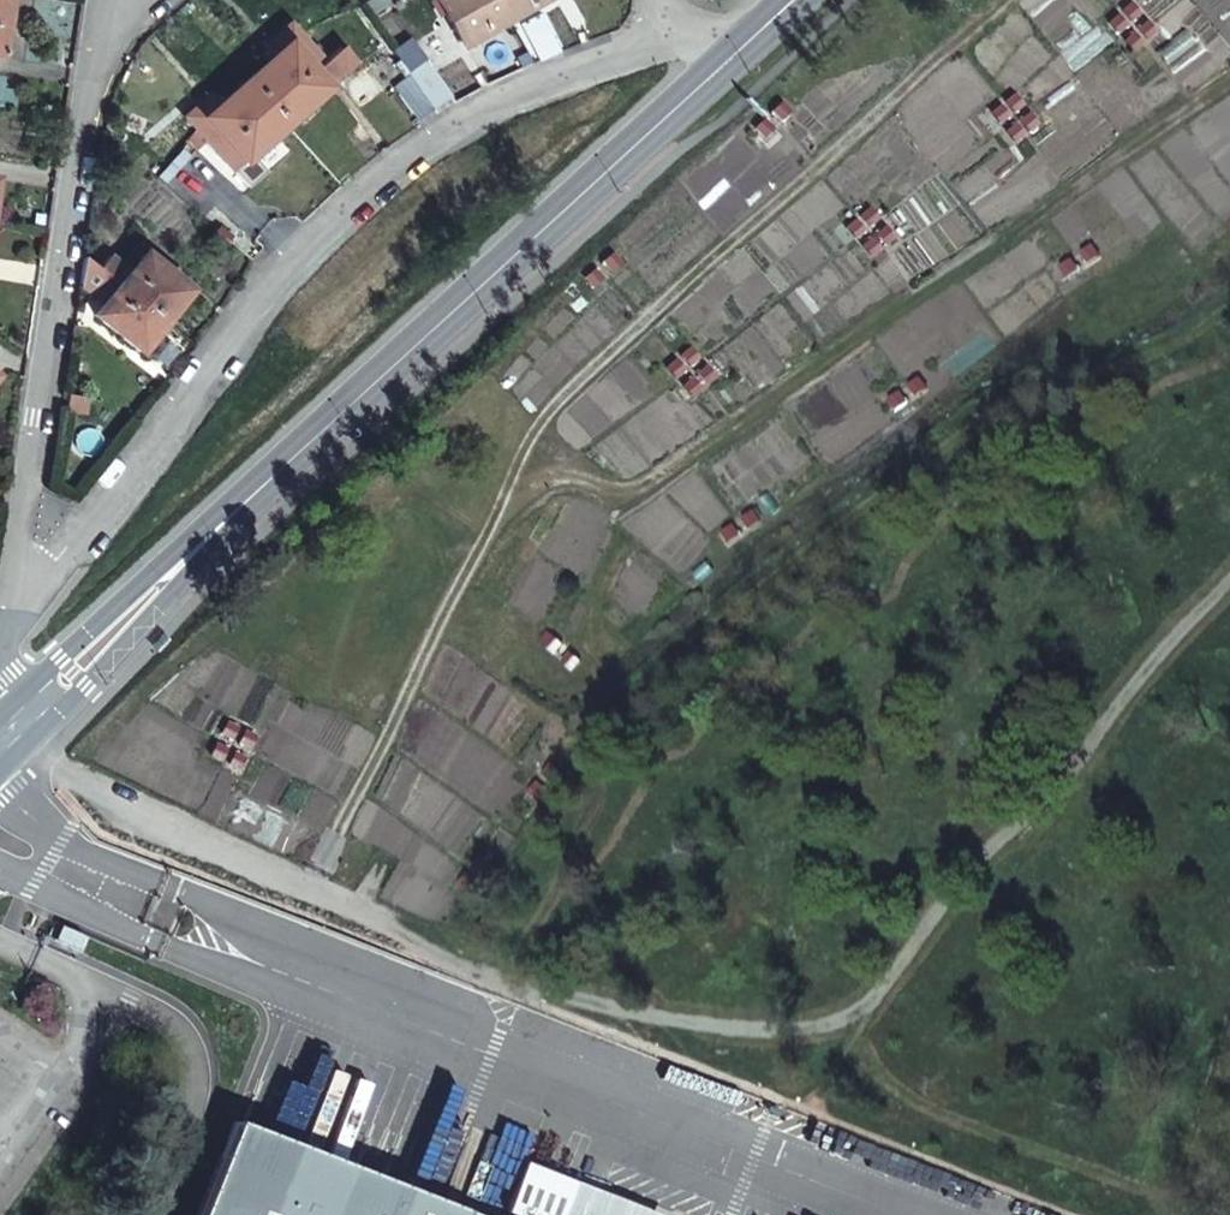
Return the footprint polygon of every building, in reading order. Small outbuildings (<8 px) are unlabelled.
[(499,0),(442,0),(468,43),(509,19),(499,0)] [(509,19),(541,0),(499,0),(509,19)] [(535,50),(554,43),(536,14),(520,24),(535,50)] [(275,55),(219,104),(211,94),(187,117),(215,150),(226,140),(243,160),(329,85),(316,70),(311,65),(322,56),(292,23),(267,45),(275,55)] [(342,48),(316,70),(329,85),(355,63),(342,48)] [(416,48),(399,59),(401,61),(426,96),(442,84),(416,48)] [(426,96),(401,61),(385,73),(409,108),(426,96)] [(109,254),(99,266),(104,270),(149,307),(163,319),(172,307),(187,289),(143,253),(129,270),(109,254)] [(85,255),(82,276),(87,281),(99,266),(85,255)] [(99,266),(87,281),(106,297),(94,313),(138,349),(163,319),(149,307),(104,270),(99,266)] [(77,416),(78,405),(68,403),(67,414),(77,416)] [(236,1116),(196,1214),(482,1214),(236,1116)] [(576,1180),(525,1160),(503,1214),(562,1214),(576,1180)] [(576,1180),(562,1214),(663,1214),(576,1180)]
